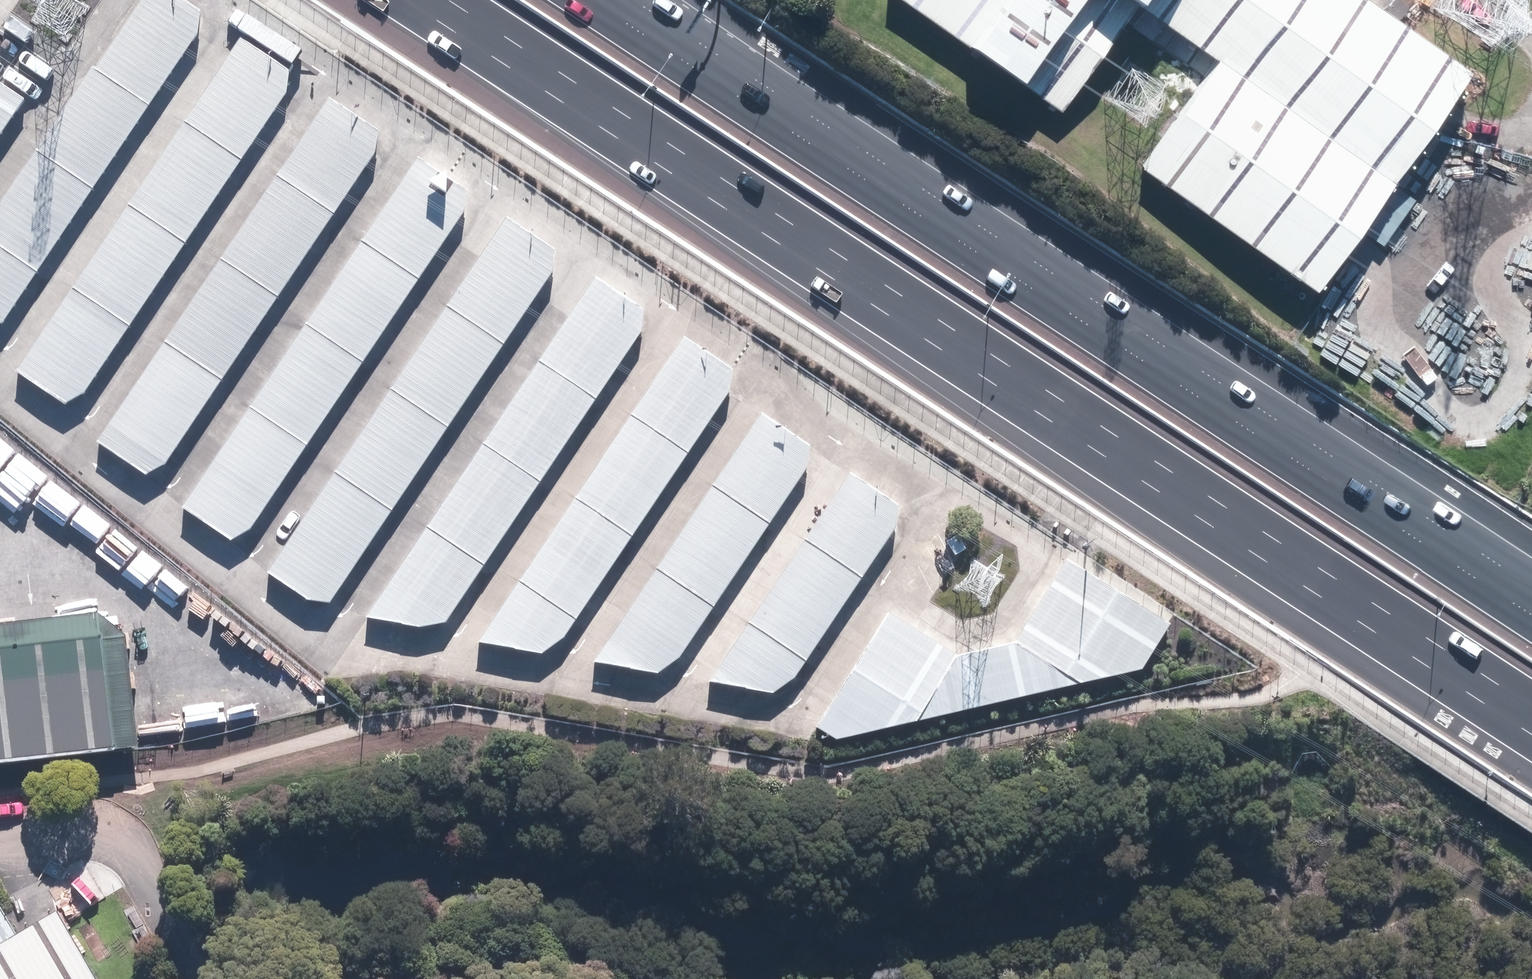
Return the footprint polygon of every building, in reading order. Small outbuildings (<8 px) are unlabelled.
[(161,0),(144,0),(0,210),(0,331),(206,30),(161,0)] [(1043,103),(1115,0),(895,0),(1043,103)] [(1211,60),(1137,166),(1313,288),(1460,77),(1349,0),(1125,0),(1211,60)] [(283,93),(226,55),(8,373),(65,412),(283,93)] [(0,92),(0,138),(22,107),(0,92)] [(371,151),(314,113),(82,452),(139,490),(371,151)] [(456,211),(401,173),(166,516),(221,554),(456,211)] [(547,270),(491,232),(252,581),(308,619),(547,270)] [(640,331),(580,291),(347,631),(427,640),(640,331)] [(727,388),(674,352),(465,658),(539,662),(727,388)] [(807,459),(750,420),(578,671),(655,684),(807,459)] [(902,521),(844,481),(699,693),(773,701),(902,521)] [(882,618),(809,735),(829,748),(1136,676),(1168,627),(1061,562),(1010,645),(954,662),(882,618)] [(145,746),(134,631),(107,610),(0,622),(0,761),(145,746)] [(65,903),(19,930),(0,897),(0,978),(110,978),(65,903)]
